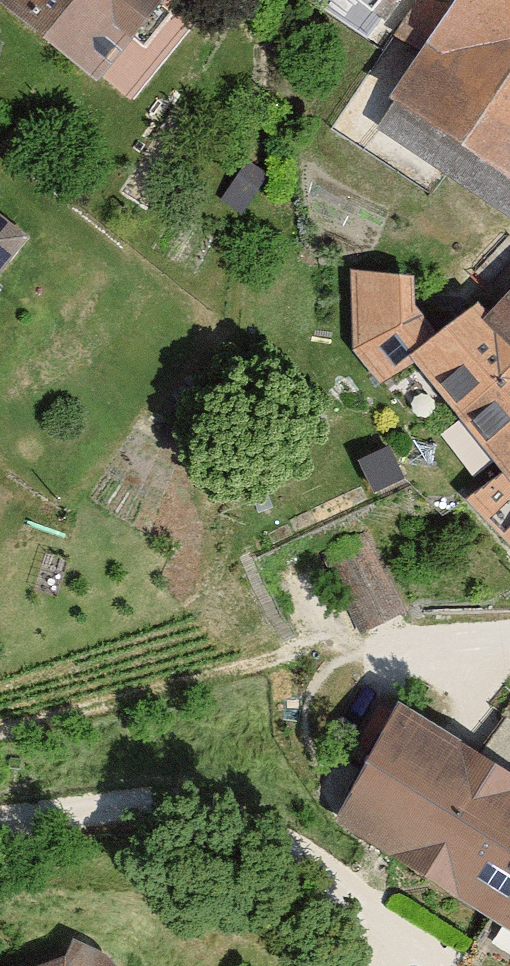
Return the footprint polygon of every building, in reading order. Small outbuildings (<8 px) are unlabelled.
[(124,86),(186,0),(4,0),(124,86)] [(400,10),(408,0),(388,0),(400,10)] [(509,159),(509,0),(469,0),(408,94),(509,159)] [(40,235),(0,203),(0,285),(40,235)] [(509,378),(509,322),(506,318),(490,305),(465,323),(435,290),(426,247),(358,248),(359,335),(391,392),(426,366),(468,408),(509,378)] [(468,408),(509,451),(509,378),(468,408)] [(482,497),(509,527),(509,478),(482,497)] [(341,820),(411,863),(481,749),(410,706),(341,820)] [(482,906),(509,860),(509,767),(481,749),(411,863),(482,906)] [(509,923),(509,860),(482,906),(509,923)] [(69,957),(45,965),(131,965),(125,959),(117,944),(104,940),(86,941),(69,957)]
